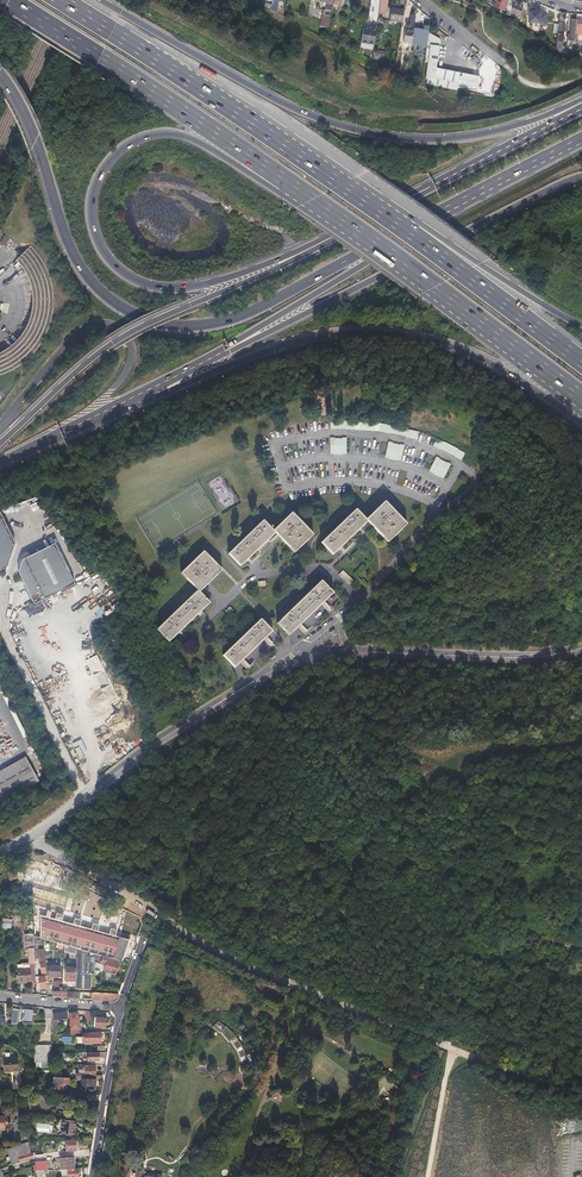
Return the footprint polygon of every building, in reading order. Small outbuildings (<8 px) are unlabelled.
[(334,0),(322,0),(322,1),(328,2),(328,5),(325,5),(325,10),(326,11),(324,20),(329,21),(331,11),(332,11),(333,5),(334,0)] [(373,0),(371,0),(368,21),(373,22),(376,7),(372,7),(373,0)] [(379,11),(385,12),(387,0),(380,0),(379,11)] [(511,0),(494,0),(492,5),(501,9),(500,12),(512,17),(517,3),(511,0)] [(536,20),(538,9),(527,7),(525,18),(536,20)] [(404,10),(392,8),(390,21),(403,23),(404,10)] [(544,12),(538,9),(536,20),(536,23),(540,24),(540,19),(543,19),(544,12)] [(564,13),(560,12),(559,22),(557,34),(556,49),(561,49),(564,21),(563,21),(564,13)] [(375,49),(376,26),(362,26),(361,49),(375,49)] [(420,45),(427,46),(429,33),(429,27),(425,26),(424,30),(422,30),(420,45)] [(413,30),(404,28),(403,42),(411,43),(413,30)] [(420,45),(422,30),(413,28),(413,30),(411,43),(411,44),(420,45)] [(429,33),(427,46),(424,63),(428,63),(426,79),(428,79),(427,84),(440,87),(457,90),(459,73),(436,69),(434,68),(436,53),(438,53),(440,40),(429,33)] [(373,58),(384,59),(385,51),(374,50),(373,58)] [(406,81),(415,82),(417,68),(413,67),(412,75),(407,74),(406,81)] [(485,76),(486,70),(481,70),(479,77),(479,81),(489,82),(489,78),(488,76),(485,76)] [(479,77),(459,73),(457,90),(478,87),(479,81),(479,77)] [(6,247),(10,238),(4,235),(0,244),(6,247)] [(311,422),(309,411),(289,414),(289,415),(285,416),(286,425),(311,422)] [(356,429),(356,425),(356,421),(349,421),(349,420),(332,419),(332,427),(348,428),(348,429),(356,429)] [(417,438),(418,434),(419,431),(407,428),(407,427),(392,424),(380,422),(378,430),(390,433),(390,431),(405,435),(405,436),(417,438)] [(332,436),(332,444),(332,452),(336,453),(344,454),(344,453),(348,453),(348,437),(344,437),(344,438),(336,437),(332,436)] [(460,459),(462,455),(464,451),(457,448),(457,447),(443,440),(443,441),(436,437),(432,445),(439,448),(439,447),(453,454),(453,455),(460,459)] [(385,456),(386,456),(388,456),(388,457),(396,459),(396,458),(400,459),(404,444),(400,443),(392,442),(392,441),(388,440),(385,456)] [(428,470),(430,471),(432,472),(431,472),(438,476),(439,475),(442,477),(449,463),(446,461),(445,461),(438,458),(439,457),(435,455),(428,470)] [(253,458),(244,462),(251,479),(260,476),(253,458)] [(365,519),(365,520),(386,541),(406,522),(384,500),(365,519)] [(331,553),(365,520),(365,519),(354,508),(319,541),(331,553)] [(291,511),(272,529),(274,532),(293,551),(312,533),(291,511)] [(239,565),(274,532),(272,529),(262,519),(228,552),(239,565)] [(2,564),(9,540),(0,521),(0,565),(2,564)] [(13,569),(30,602),(71,581),(50,540),(17,557),(13,569)] [(196,590),(198,591),(221,569),(203,550),(180,572),(196,590)] [(331,591),(325,585),(319,579),(276,622),(288,634),(331,591)] [(209,602),(198,591),(196,590),(176,609),(156,629),(168,642),(209,602)] [(222,655),(228,661),(234,666),(271,631),(260,619),(222,655)] [(241,663),(247,668),(250,664),(243,659),(241,663)] [(79,758),(83,756),(79,746),(75,748),(79,758)] [(25,750),(31,759),(36,769),(42,765),(32,747),(25,750)] [(110,755),(114,761),(122,755),(117,749),(110,755)] [(39,779),(26,755),(0,769),(0,802),(39,779)] [(111,957),(118,936),(79,925),(41,914),(42,891),(52,893),(56,875),(26,868),(24,875),(16,873),(16,877),(23,879),(21,889),(36,889),(36,900),(32,900),(33,935),(37,936),(54,941),(56,942),(57,942),(64,944),(65,944),(69,945),(78,948),(111,957)] [(8,880),(11,879),(14,878),(12,870),(6,872),(8,880)] [(3,920),(3,924),(2,927),(21,929),(21,921),(19,921),(3,920)] [(118,936),(111,957),(121,960),(128,939),(118,936)] [(76,978),(78,948),(69,945),(65,944),(64,950),(75,953),(74,956),(72,955),(71,963),(73,964),(73,968),(66,967),(65,977),(76,978)] [(111,957),(78,948),(76,978),(76,980),(76,981),(75,988),(97,989),(97,986),(91,986),(92,974),(96,975),(96,959),(100,961),(101,960),(103,961),(103,971),(114,974),(119,961),(121,962),(121,960),(111,957)] [(48,976),(54,976),(59,976),(60,966),(48,965),(48,967),(48,976)] [(30,981),(29,975),(29,969),(23,969),(18,969),(18,981),(26,981),(30,981)] [(24,1009),(23,1014),(23,1019),(30,1020),(32,1010),(24,1009)] [(86,1020),(89,1020),(91,1020),(92,1014),(97,1014),(97,1015),(104,1016),(105,1011),(86,1010),(86,1014),(86,1020)] [(79,1022),(78,1022),(77,1012),(69,1012),(70,1028),(69,1028),(69,1033),(80,1032),(79,1022)] [(54,1019),(61,1019),(67,1019),(66,1013),(53,1013),(53,1019),(52,1019),(52,1029),(55,1029),(54,1019)] [(105,1027),(105,1022),(105,1018),(93,1017),(93,1026),(105,1027)] [(240,1045),(242,1048),(243,1052),(248,1049),(245,1044),(241,1036),(237,1031),(229,1022),(226,1025),(219,1020),(215,1025),(222,1031),(229,1041),(231,1040),(235,1037),(240,1045)] [(82,1032),(82,1037),(83,1042),(101,1042),(101,1039),(101,1035),(100,1031),(82,1032)] [(240,1059),(242,1063),(243,1066),(243,1065),(244,1065),(245,1065),(246,1065),(247,1065),(248,1065),(248,1066),(248,1064),(247,1061),(246,1058),(243,1052),(242,1048),(240,1045),(235,1037),(231,1040),(236,1049),(239,1055),(240,1059)] [(50,1061),(51,1053),(51,1045),(34,1044),(34,1061),(50,1061)] [(88,1052),(88,1056),(88,1061),(97,1061),(97,1052),(88,1052)] [(12,1071),(14,1071),(17,1071),(15,1057),(1,1058),(3,1071),(12,1070),(12,1071)] [(94,1079),(94,1075),(94,1065),(82,1065),(82,1069),(85,1069),(85,1073),(77,1072),(77,1077),(82,1078),(94,1079)] [(58,1085),(57,1085),(56,1085),(56,1081),(61,1082),(61,1084),(65,1084),(64,1081),(66,1081),(66,1085),(68,1086),(68,1080),(69,1077),(52,1075),(52,1088),(56,1089),(56,1087),(58,1088),(58,1085)] [(61,1118),(60,1126),(59,1134),(73,1135),(74,1120),(61,1118)] [(63,1140),(63,1144),(64,1148),(62,1149),(62,1150),(64,1150),(64,1151),(74,1150),(73,1140),(63,1140)] [(30,1151),(29,1146),(27,1141),(6,1149),(9,1159),(30,1151)] [(9,1160),(9,1163),(10,1165),(31,1158),(29,1153),(9,1160)] [(64,1169),(66,1169),(72,1168),(72,1159),(69,1160),(68,1156),(58,1157),(58,1163),(58,1168),(58,1169),(64,1169)] [(43,1169),(58,1168),(58,1163),(51,1164),(43,1164),(43,1160),(33,1160),(33,1170),(40,1170),(44,1170),(43,1169)] [(134,1176),(161,1176),(141,1174),(142,1167),(136,1166),(134,1176)] [(66,1169),(64,1169),(64,1171),(65,1171),(66,1176),(76,1176),(76,1173),(82,1172),(82,1169),(76,1170),(76,1169),(66,1169)]
